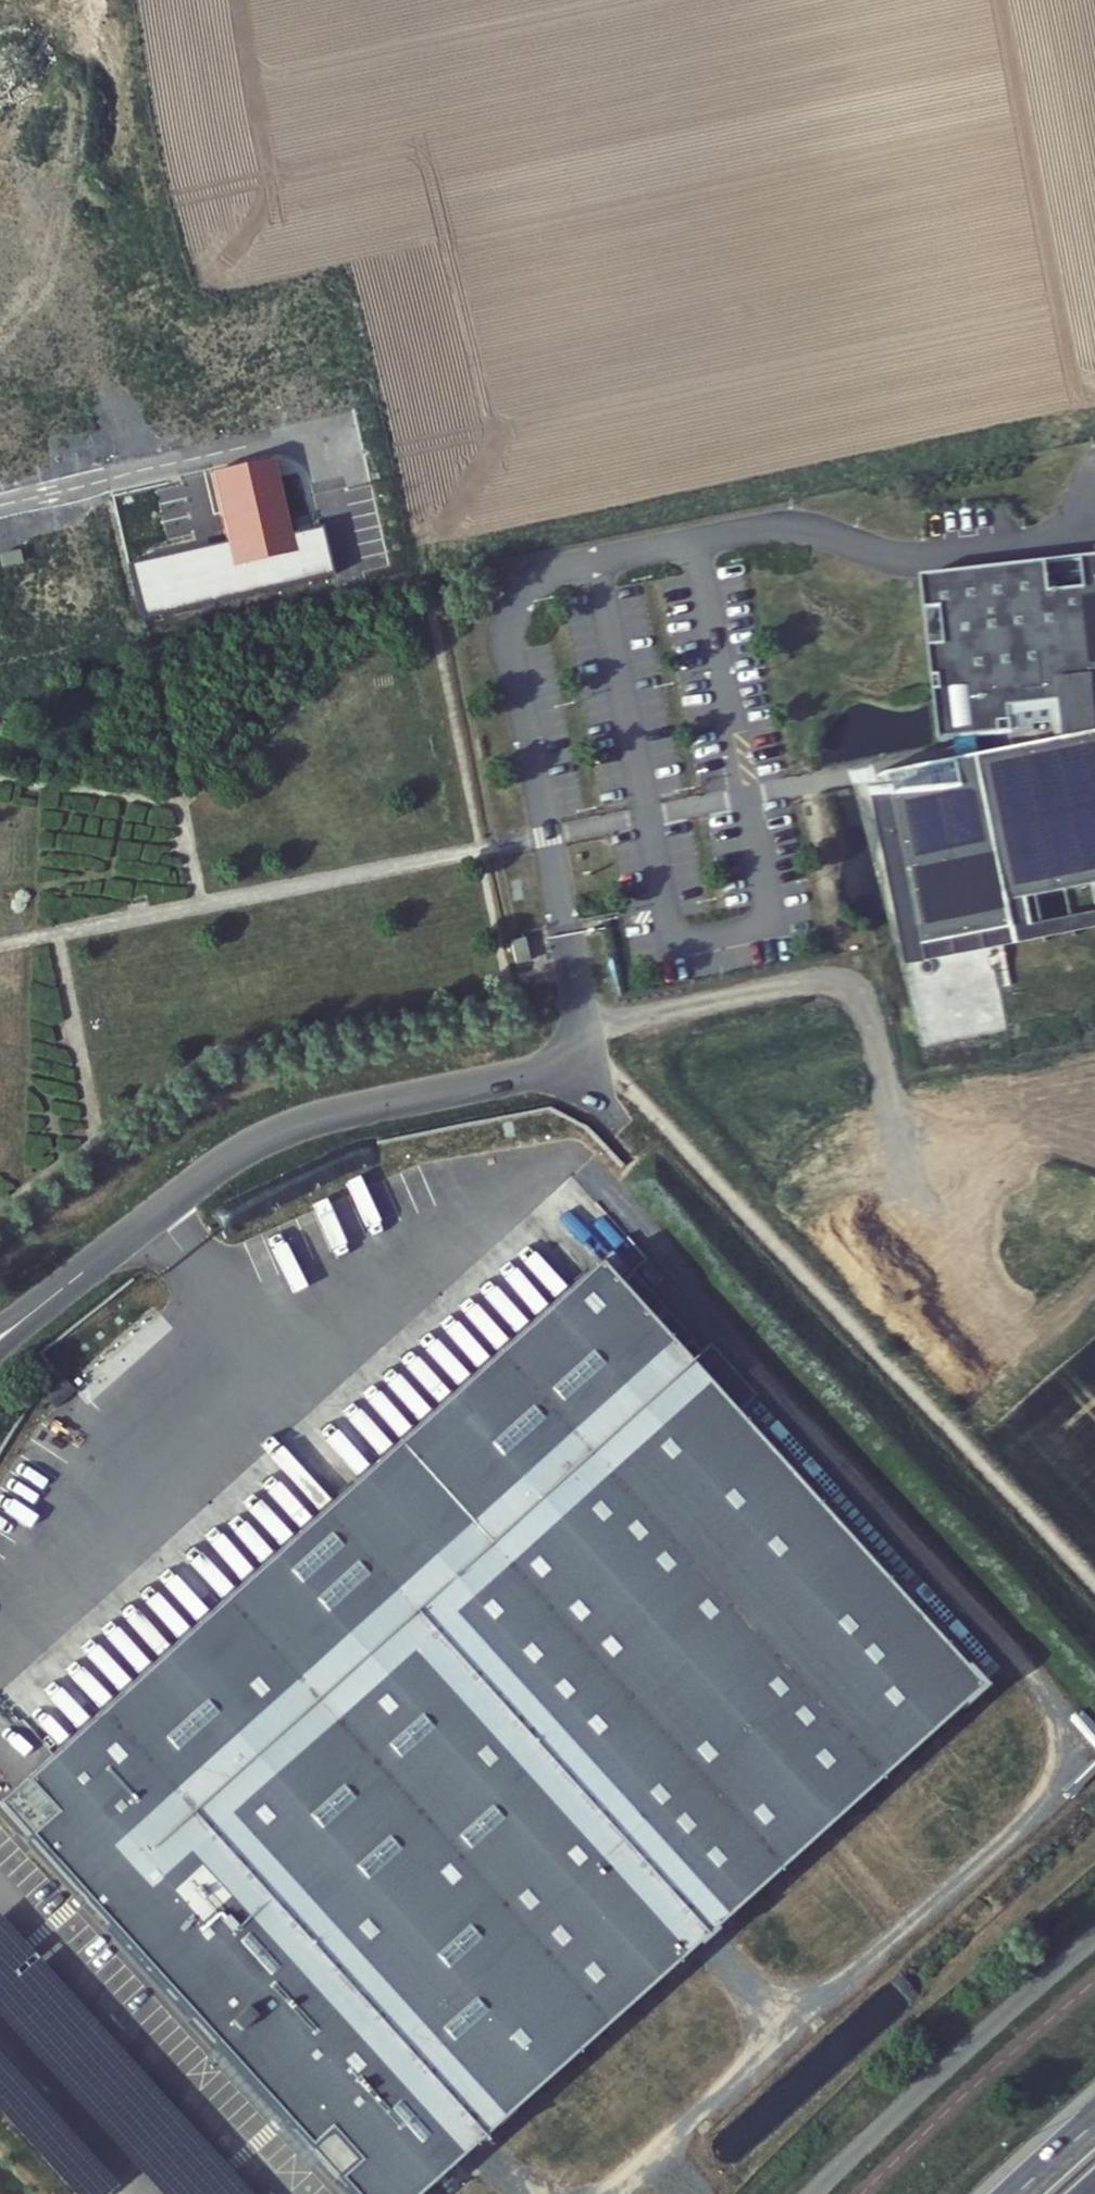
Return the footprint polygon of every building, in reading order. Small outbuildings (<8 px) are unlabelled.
[(11,18),(3,0),(0,0),(0,23),(11,18)] [(289,536),(270,456),(209,470),(226,542),(135,564),(147,615),(334,571),(324,528),(289,536)] [(0,554),(0,557),(3,568),(24,563),(20,549),(0,554)] [(923,577),(940,742),(993,737),(996,746),(998,756),(891,776),(906,849),(886,853),(897,912),(916,907),(923,948),(1032,926),(1027,899),(1093,886),(1094,898),(1094,558),(923,577)] [(515,945),(520,966),(545,960),(540,940),(515,945)] [(0,1803),(0,1806),(350,2193),(418,2193),(979,1688),(597,1264),(0,1803)] [(0,1919),(0,2018),(159,2193),(248,2193),(0,1919)] [(0,2057),(0,2112),(73,2193),(104,2193),(114,2185),(0,2057)]
